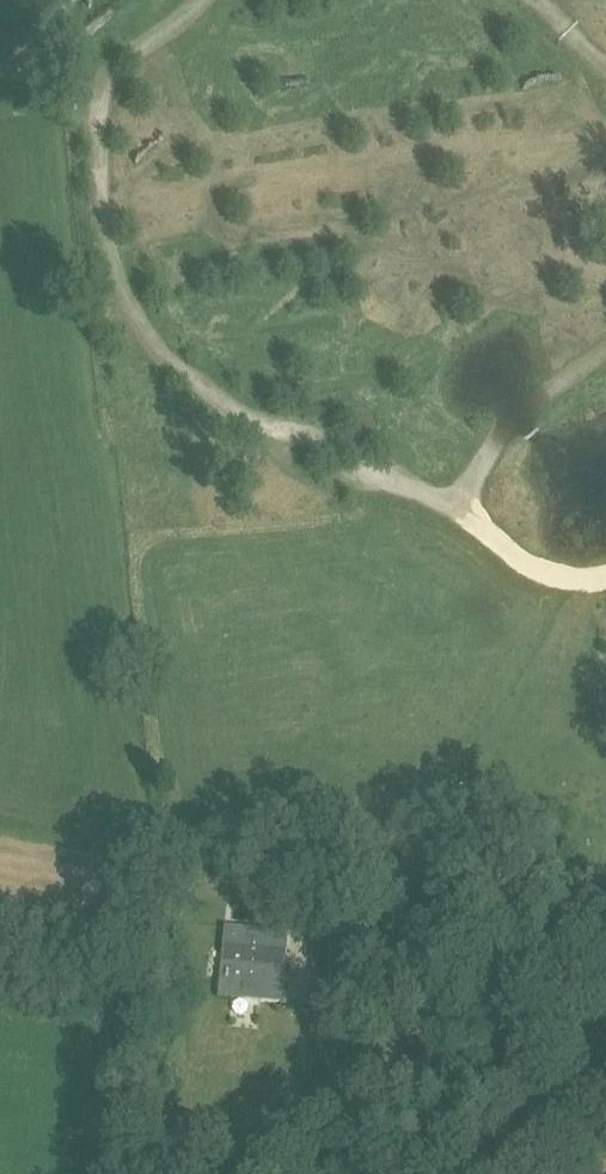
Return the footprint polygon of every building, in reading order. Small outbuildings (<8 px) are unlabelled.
[(218,997),(282,1003),(288,933),(225,927),(218,997)]
